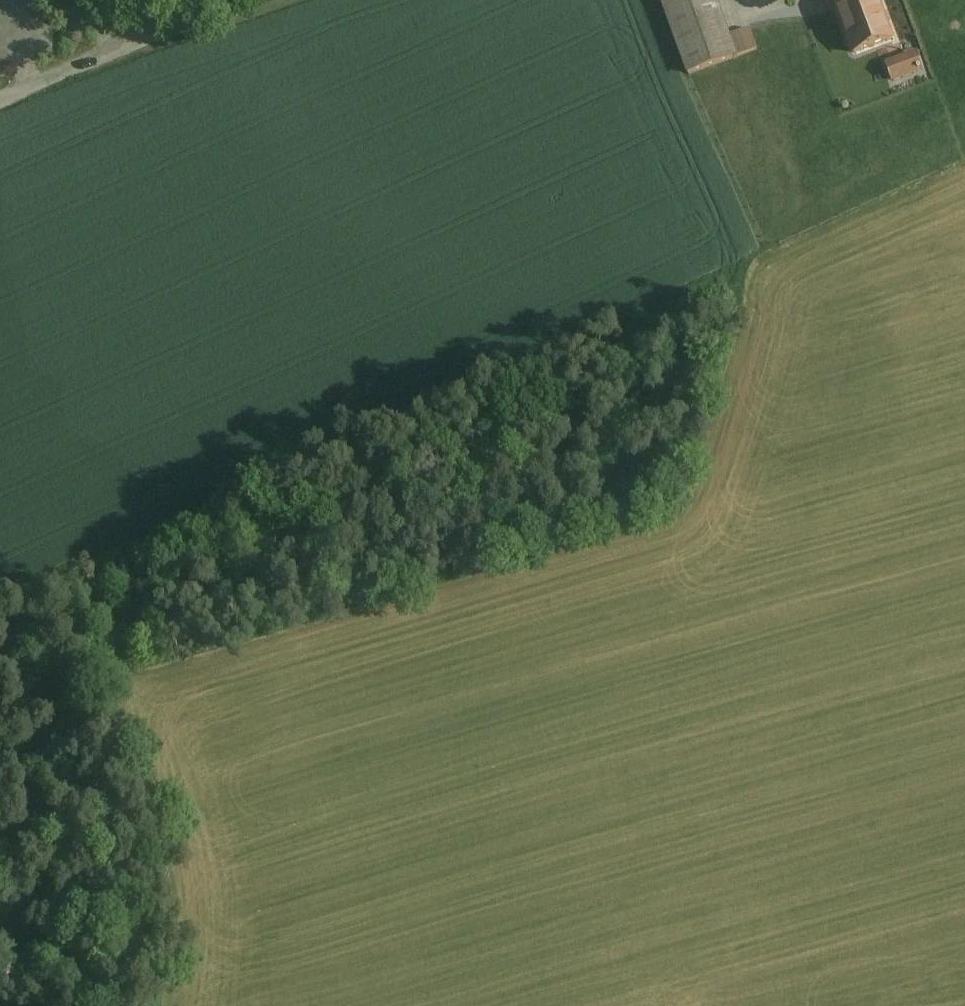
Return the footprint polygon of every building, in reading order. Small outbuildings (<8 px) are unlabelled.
[(714,0),(660,0),(687,74),(734,57),(727,36),(714,0)] [(855,1),(855,0),(834,0),(853,53),(889,40),(874,0),(859,0),(855,1)] [(748,29),(727,36),(734,57),(756,49),(748,29)]
